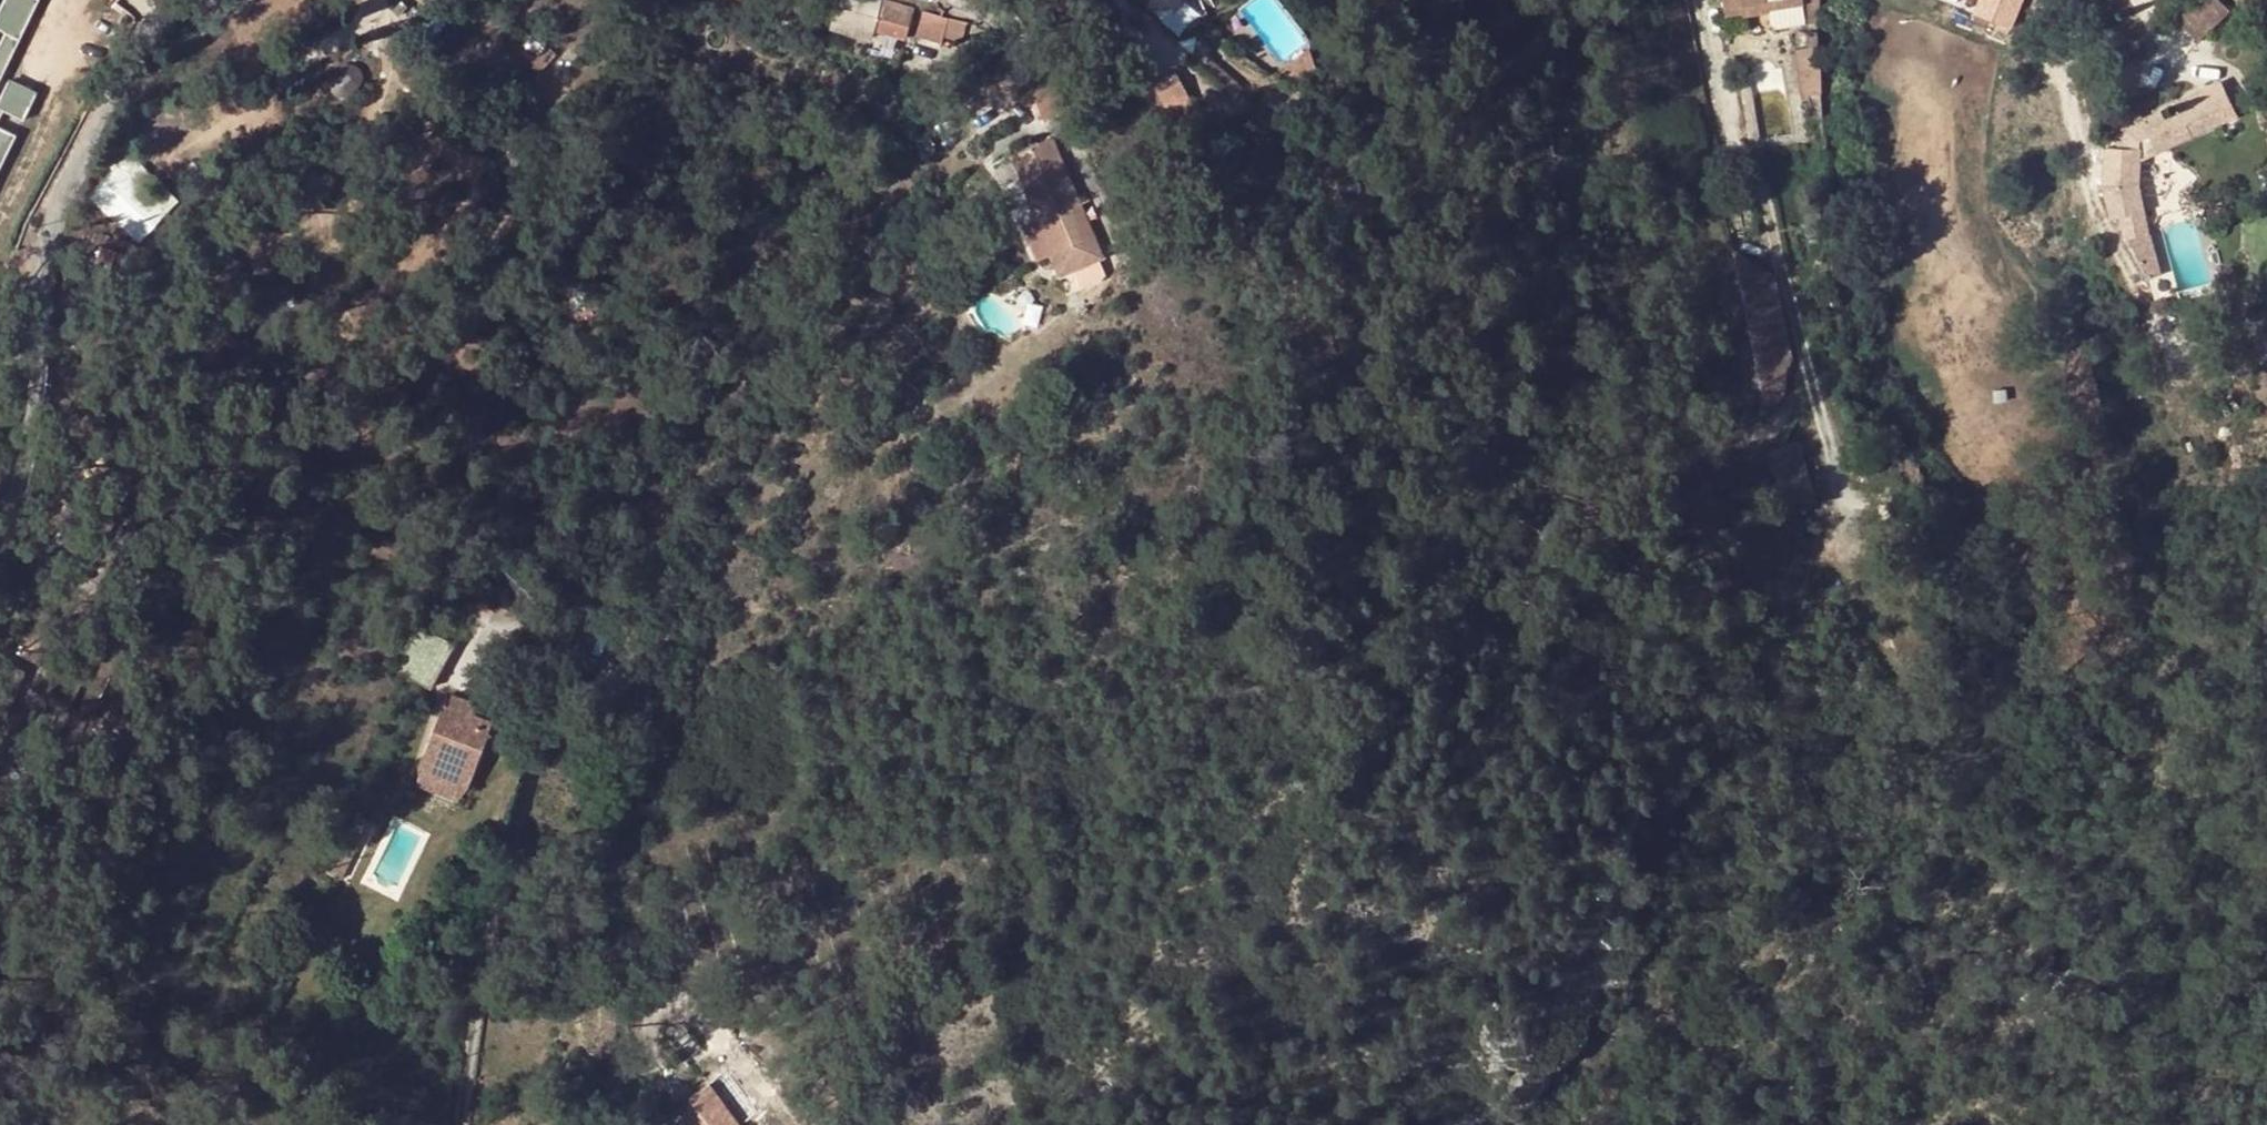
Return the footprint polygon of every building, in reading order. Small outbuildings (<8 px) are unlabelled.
[(22,0),(0,0),(0,55),(22,0)] [(818,26),(857,36),(859,26),(874,30),(907,38),(914,10),(881,2),(880,4),(863,0),(824,0),(818,26)] [(1725,9),(1766,0),(1724,0),(1725,9)] [(1725,9),(1727,16),(1744,13),(1745,18),(1770,13),(1768,0),(1766,0),(1725,9)] [(1770,13),(1804,6),(1806,24),(1817,21),(1817,4),(1817,0),(1768,0),(1770,13)] [(2017,29),(2028,0),(1982,0),(1977,13),(2017,29)] [(2179,22),(2200,42),(2232,9),(2223,0),(2200,0),(2179,22)] [(944,32),(947,15),(921,9),(916,33),(942,39),(944,32)] [(966,19),(947,15),(944,32),(959,35),(964,30),(966,19)] [(859,26),(857,36),(871,40),(874,30),(859,26)] [(1816,48),(1816,31),(1805,33),(1806,50),(1816,48)] [(1309,48),(1286,67),(1307,81),(1318,71),(1309,48)] [(1816,48),(1806,50),(1795,52),(1798,99),(1805,99),(1812,120),(1819,119),(1819,113),(1817,73),(1816,48)] [(1205,55),(1198,64),(1238,94),(1244,85),(1205,55)] [(1174,72),(1154,83),(1171,116),(1192,104),(1174,72)] [(29,89),(0,77),(0,127),(12,131),(18,115),(29,89)] [(1070,105),(1058,79),(1029,91),(1041,117),(1070,105)] [(2181,117),(2193,141),(2238,117),(2221,83),(2176,107),(2181,117)] [(2096,207),(2103,217),(2124,208),(2137,236),(2145,232),(2136,210),(2142,168),(2193,141),(2181,117),(2167,124),(2160,112),(2117,132),(2124,150),(2109,158),(2096,207)] [(12,131),(0,127),(0,161),(12,131)] [(1052,137),(1010,155),(1037,220),(1052,254),(1093,236),(1052,137)] [(125,155),(94,208),(152,242),(183,189),(125,155)] [(2124,208),(2103,217),(2116,244),(2122,242),(2137,236),(2124,208)] [(1036,260),(1052,254),(1037,220),(1021,227),(1036,260)] [(2137,236),(2122,242),(2133,268),(2156,259),(2145,232),(2137,236)] [(1069,273),(1074,291),(1111,280),(1106,263),(1069,273)] [(1772,285),(1745,290),(1751,320),(1770,317),(1777,350),(1785,348),(1772,285)] [(1779,361),(1777,350),(1770,317),(1751,320),(1760,365),(1779,361)] [(433,688),(460,643),(425,622),(399,667),(433,688)] [(506,662),(501,671),(513,678),(518,670),(506,662)] [(12,708),(0,702),(0,732),(12,708)] [(470,722),(439,711),(425,748),(439,753),(474,767),(484,739),(467,731),(470,722)] [(468,782),(474,767),(439,753),(434,769),(468,782)] [(705,1076),(696,1081),(701,1088),(689,1097),(697,1107),(674,1124),(739,1124),(742,1123),(758,1111),(727,1069),(709,1082),(705,1076)]
